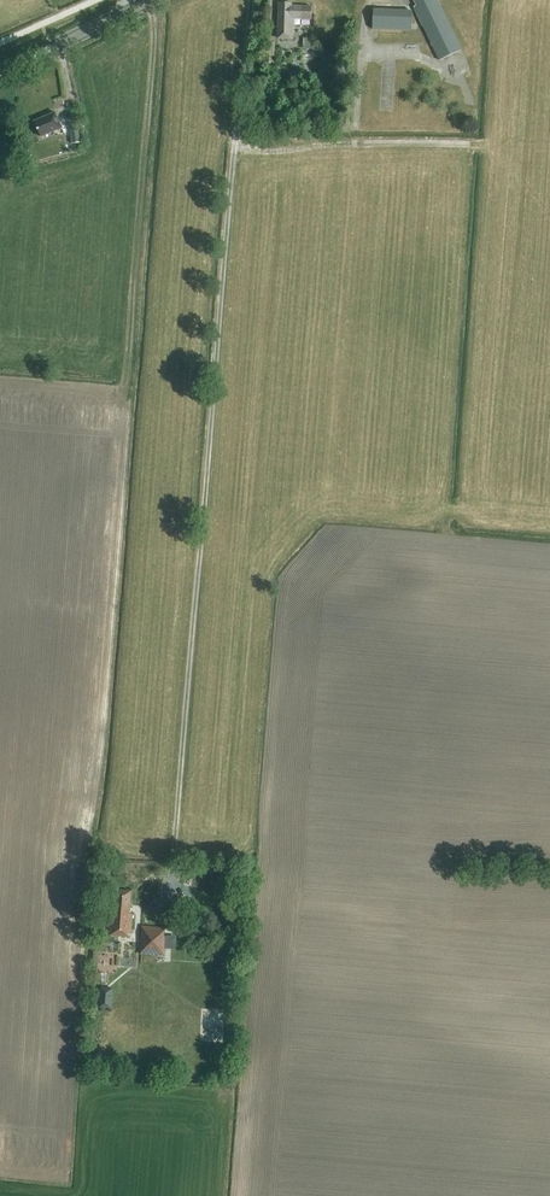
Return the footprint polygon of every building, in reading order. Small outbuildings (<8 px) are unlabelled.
[(438,0),(414,0),(417,6),(414,8),(439,60),(462,50),(438,0)] [(311,7),(302,6),(292,6),(292,3),(279,3),(278,27),(280,27),(280,39),(293,40),(294,19),(311,19),(311,7)] [(374,10),(374,31),(412,32),(412,11),(374,10)] [(311,39),(303,39),(303,50),(311,50),(311,39)] [(263,62),(274,63),(274,43),(264,42),(263,62)] [(34,122),(41,137),(62,128),(55,113),(34,122)] [(68,126),(71,144),(81,142),(78,124),(68,126)] [(226,906),(236,908),(239,891),(229,889),(226,906)] [(129,914),(131,892),(116,890),(115,904),(113,903),(110,936),(131,937),(132,914),(129,914)] [(142,927),(141,954),(165,956),(166,937),(164,937),(165,928),(142,927)] [(117,954),(118,942),(100,941),(99,944),(94,943),(92,973),(97,973),(99,952),(117,954)] [(112,989),(100,988),(97,1008),(110,1010),(112,989)] [(214,1010),(212,1010),(211,1010),(209,1010),(207,1010),(206,1011),(205,1012),(204,1013),(203,1014),(202,1016),(202,1017),(201,1018),(201,1020),(201,1021),(201,1023),(201,1024),(202,1026),(203,1027),(204,1028),(205,1029),(206,1030),(207,1030),(208,1031),(209,1031),(211,1031),(212,1031),(213,1031),(215,1031),(216,1030),(218,1030),(219,1029),(220,1028),(221,1027),(221,1026),(222,1024),(223,1023),(223,1022),(223,1020),(223,1019),(222,1018),(222,1017),(222,1016),(221,1015),(220,1014),(220,1013),(219,1012),(217,1011),(216,1010),(215,1010),(214,1010)]
